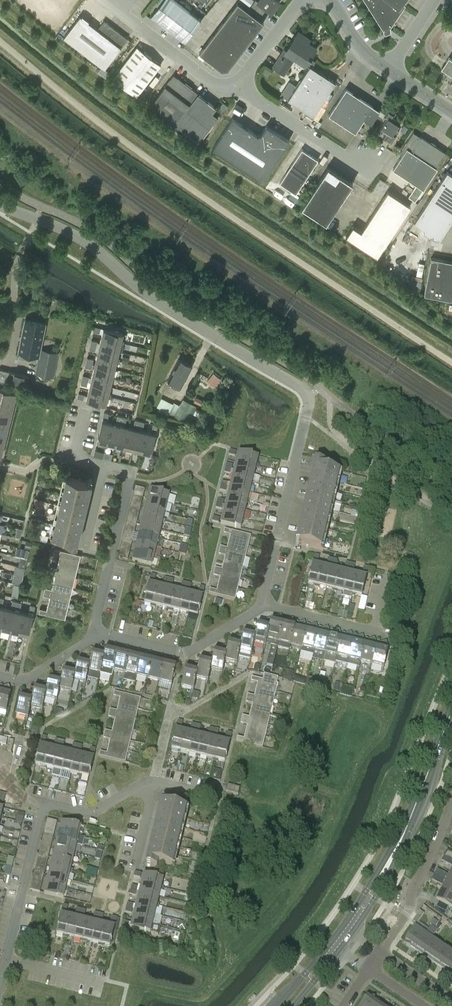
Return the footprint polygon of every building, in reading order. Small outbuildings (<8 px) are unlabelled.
[(185,42),(201,21),(174,0),(163,0),(151,15),(185,42)] [(247,10),(259,18),(266,8),(271,12),(279,1),(277,0),(258,0),(257,1),(256,0),(255,0),(247,10)] [(369,9),(376,0),(364,0),(369,9)] [(402,3),(398,0),(376,0),(369,9),(383,31),(390,28),(405,5),(402,3)] [(238,2),(199,52),(222,69),(228,68),(264,22),(259,18),(247,10),(238,2)] [(80,16),(64,37),(102,67),(98,72),(106,77),(109,73),(104,69),(121,47),(128,39),(108,24),(104,21),(97,29),(80,16)] [(284,73),(294,57),(305,64),(305,63),(310,66),(311,67),(315,61),(310,57),(316,48),(308,42),(310,39),(298,32),(286,51),(284,50),(273,67),(284,73)] [(137,96),(161,65),(137,46),(113,78),(137,96)] [(449,57),(444,64),(441,69),(451,76),(451,59),(449,57)] [(289,81),(280,94),(288,99),(313,116),(335,83),(311,67),(310,66),(309,67),(297,86),(289,81)] [(150,104),(175,123),(199,141),(218,117),(212,112),(216,107),(198,93),(173,74),(150,104)] [(377,114),(379,111),(380,110),(346,88),(329,114),(344,124),(355,132),(364,118),(371,123),(377,114)] [(221,116),(228,106),(223,102),(215,112),(221,116)] [(386,118),(380,129),(387,133),(383,139),(391,144),(399,131),(396,128),(400,121),(393,117),(396,113),(388,108),(385,114),(383,116),(386,118)] [(262,181),(289,141),(266,126),(261,134),(257,135),(232,118),(212,148),(262,181)] [(403,153),(393,169),(416,185),(411,193),(418,197),(424,189),(437,168),(436,167),(445,153),(420,136),(418,138),(416,137),(413,135),(412,134),(400,152),(403,153)] [(318,160),(302,149),(279,183),(296,194),(318,160)] [(326,223),(353,183),(328,167),(301,207),(326,223)] [(448,226),(451,220),(451,174),(447,171),(422,209),(448,226)] [(346,236),(377,256),(410,205),(388,191),(361,232),(353,226),(346,236)] [(448,226),(422,209),(414,222),(440,238),(448,226)] [(409,229),(418,235),(422,228),(413,223),(409,229)] [(444,260),(431,258),(424,294),(451,300),(451,262),(444,260)] [(418,262),(416,275),(422,276),(424,263),(418,262)] [(20,351),(19,357),(37,360),(34,373),(52,377),(57,352),(40,349),(45,324),(25,319),(19,351),(20,351)] [(102,333),(101,337),(124,343),(124,341),(121,340),(123,333),(103,328),(103,329),(102,333)] [(124,343),(101,337),(99,346),(119,351),(120,345),(123,345),(124,343)] [(117,357),(119,351),(99,346),(97,355),(119,360),(120,358),(117,358),(117,357)] [(97,355),(95,364),(114,368),(116,362),(119,363),(119,360),(97,355)] [(180,386),(192,364),(181,357),(169,379),(180,386)] [(95,364),(92,372),(115,378),(115,376),(112,375),(114,368),(95,364)] [(27,387),(29,376),(0,369),(0,380),(27,387)] [(115,378),(92,372),(90,381),(110,386),(111,380),(114,381),(115,378)] [(208,378),(216,384),(220,379),(213,373),(208,378)] [(108,393),(110,386),(90,381),(88,390),(111,395),(111,394),(108,393)] [(13,403),(16,392),(0,388),(0,399),(13,403)] [(87,394),(86,399),(105,403),(107,397),(110,398),(111,395),(88,390),(87,394)] [(114,397),(113,400),(124,403),(123,406),(128,407),(130,401),(114,397)] [(204,401),(197,397),(194,402),(202,405),(204,401)] [(168,412),(173,403),(162,398),(157,407),(159,408),(168,412)] [(11,413),(13,403),(0,399),(0,410),(11,413)] [(179,407),(175,416),(183,420),(184,418),(188,420),(191,413),(194,414),(198,406),(183,399),(180,405),(179,407)] [(8,424),(11,413),(0,410),(0,422),(8,424)] [(97,440),(104,442),(104,445),(105,445),(111,422),(101,420),(97,440)] [(6,434),(8,424),(0,422),(0,433),(6,434)] [(111,422),(105,445),(108,446),(109,443),(115,444),(119,424),(111,422)] [(115,444),(122,446),(121,449),(123,449),(128,426),(119,424),(115,444)] [(128,426),(123,449),(126,450),(127,447),(132,448),(137,429),(128,426)] [(132,448),(139,450),(139,453),(140,453),(146,431),(137,429),(132,448)] [(155,433),(146,431),(140,453),(143,454),(144,451),(150,453),(155,433)] [(236,461),(259,467),(259,465),(256,464),(258,457),(238,452),(236,461)] [(337,462),(319,458),(318,462),(316,461),(314,468),(317,469),(299,544),(320,549),(330,509),(334,494),(335,490),(339,473),(334,472),(337,462)] [(259,467),(236,461),(234,470),(254,475),(255,469),(258,470),(259,467)] [(254,475),(234,470),(232,479),(254,484),(255,483),(252,482),(254,475)] [(53,533),(57,534),(55,543),(73,547),(74,543),(76,544),(78,538),(75,537),(88,480),(67,475),(63,492),(62,496),(58,511),(57,515),(53,533)] [(254,484),(232,479),(229,487),(249,492),(250,487),(253,487),(254,484)] [(247,499),(249,492),(229,487),(227,496),(250,502),(250,500),(247,499)] [(147,499),(167,504),(169,494),(149,490),(147,499)] [(249,505),(250,502),(227,496),(225,505),(245,510),(246,504),(249,505)] [(170,505),(167,504),(147,499),(145,507),(165,512),(166,507),(169,507),(170,505)] [(245,510),(225,505),(223,514),(246,519),(246,518),(243,517),(245,510)] [(163,519),(165,512),(145,507),(143,517),(165,522),(166,520),(163,519)] [(223,514),(221,523),(240,528),(242,522),(245,522),(246,519),(223,514)] [(141,525),(160,530),(162,524),(165,525),(165,522),(143,517),(141,525)] [(159,537),(160,530),(141,525),(139,534),(161,539),(161,538),(159,537)] [(229,541),(248,546),(251,535),(224,529),(223,533),(230,535),(229,541)] [(137,543),(156,548),(162,549),(164,541),(161,540),(161,539),(139,534),(137,543)] [(248,546),(229,541),(227,548),(220,546),(219,550),(245,557),(248,546)] [(135,552),(157,557),(157,555),(155,555),(156,548),(137,543),(135,552)] [(30,550),(20,548),(18,556),(28,559),(30,550)] [(58,560),(78,565),(81,554),(54,548),(53,552),(60,554),(58,560)] [(245,557),(219,550),(218,554),(225,556),(223,562),(243,567),(245,557)] [(157,557),(135,552),(132,561),(152,565),(153,559),(156,560),(157,557)] [(49,569),(76,576),(78,565),(58,560),(57,567),(50,565),(49,569)] [(243,567),(223,562),(222,569),(214,567),(214,571),(240,578),(243,567)] [(315,584),(314,587),(316,588),(322,565),(312,563),(308,583),(315,584)] [(322,565),(316,588),(319,588),(320,585),(326,587),(331,567),(322,565)] [(326,587),(333,589),(332,592),(334,592),(339,569),(331,567),(326,587)] [(53,581),(73,586),(76,576),(49,569),(48,573),(55,575),(53,581)] [(339,569),(334,592),(337,593),(337,590),(343,591),(348,571),(339,569)] [(240,578),(214,571),(212,575),(220,577),(218,583),(237,588),(240,578)] [(348,571),(343,591),(344,591),(343,597),(351,599),(357,573),(348,571)] [(366,576),(357,573),(351,599),(352,596),(354,597),(355,594),(361,596),(366,576)] [(44,591),(70,597),(73,586),(53,581),(52,588),(45,587),(44,591)] [(152,607),(158,585),(149,583),(144,602),(151,604),(150,607),(152,607)] [(237,588),(218,583),(216,590),(209,588),(208,592),(223,596),(228,597),(235,599),(237,588)] [(156,605),(162,607),(167,587),(158,585),(152,607),(155,608),(156,605)] [(167,587),(162,607),(169,609),(168,611),(170,612),(176,590),(167,587)] [(173,610),(180,611),(184,592),(176,590),(170,612),(173,612),(173,610)] [(48,603),(68,607),(70,597),(44,591),(43,595),(50,596),(48,603)] [(184,592),(180,611),(186,613),(186,616),(188,616),(193,594),(184,592)] [(203,596),(193,594),(188,616),(190,617),(191,614),(198,616),(203,596)] [(65,618),(68,607),(48,603),(47,610),(40,608),(39,612),(65,618)] [(6,607),(1,630),(3,630),(4,628),(10,629),(15,610),(6,607)] [(338,617),(346,619),(347,613),(347,612),(342,611),(343,608),(340,607),(338,617)] [(15,610),(10,629),(17,631),(16,633),(18,634),(24,612),(15,610)] [(24,612),(18,634),(20,634),(21,632),(28,634),(33,614),(24,612)] [(268,639),(267,644),(278,647),(283,625),(277,623),(276,616),(273,615),(271,627),(268,639)] [(295,627),(289,626),(288,618),(285,618),(283,625),(278,647),(290,650),(291,644),(295,627)] [(271,627),(264,625),(263,620),(259,619),(257,628),(255,629),(256,632),(255,637),(254,642),(264,645),(263,648),(265,649),(268,639),(271,627)] [(306,630),(300,629),(299,621),(297,621),(295,627),(291,644),(300,647),(299,651),(302,651),(306,630)] [(319,633),(313,632),(311,624),(308,623),(306,630),(302,651),(301,653),(313,655),(315,650),(319,633)] [(330,636),(324,634),(323,627),(320,626),(319,633),(315,650),(324,652),(323,656),(325,657),(326,653),(330,636)] [(245,628),(243,634),(243,637),(241,638),(242,641),(241,645),(240,651),(250,654),(249,657),(251,658),(254,642),(255,637),(249,635),(247,628),(245,628)] [(332,629),(330,636),(326,653),(325,657),(324,662),(335,665),(336,662),(338,656),(342,638),(336,637),(334,630),(332,629)] [(344,632),(342,638),(338,656),(336,662),(348,665),(350,658),(354,641),(348,640),(346,633),(344,632)] [(365,644),(359,642),(357,635),(355,635),(354,641),(350,658),(348,665),(359,668),(361,661),(365,644)] [(230,636),(229,642),(228,646),(226,646),(227,650),(226,654),(225,660),(235,663),(234,666),(236,667),(240,651),(241,645),(235,644),(233,637),(230,636)] [(367,637),(365,644),(361,661),(370,664),(370,667),(372,668),(373,664),(377,647),(371,645),(369,638),(367,637)] [(378,640),(377,647),(373,664),(382,666),(381,670),(384,671),(389,650),(382,648),(381,641),(378,640)] [(118,652),(111,650),(109,644),(107,644),(104,656),(105,656),(102,667),(112,669),(111,673),(113,673),(114,669),(120,646),(119,646),(118,652)] [(216,645),(214,651),(214,654),(212,655),(213,659),(212,663),(211,669),(220,671),(220,675),(222,676),(225,660),(226,654),(220,653),(219,646),(216,645)] [(130,654),(124,653),(122,647),(120,646),(114,669),(123,671),(123,676),(125,676),(126,672),(131,649),(130,654)] [(105,656),(104,656),(99,654),(96,647),(94,647),(92,656),(90,656),(91,660),(90,665),(89,670),(98,672),(97,676),(99,677),(102,667),(105,656)] [(142,657),(135,656),(133,649),(131,649),(126,672),(135,674),(134,678),(137,678),(138,675),(143,651),(142,657)] [(153,660),(147,659),(145,652),(143,651),(138,675),(147,677),(146,681),(148,681),(149,677),(155,654),(153,660)] [(165,663),(159,661),(157,655),(155,654),(149,677),(159,680),(158,683),(160,684),(167,657),(166,657),(165,663)] [(208,682),(209,675),(211,669),(212,663),(206,662),(204,655),(202,654),(200,663),(198,664),(199,667),(198,672),(196,678),(206,680),(205,684),(207,685),(208,682)] [(276,657),(269,655),(267,665),(273,666),(276,657)] [(90,665),(84,663),(82,657),(80,656),(77,665),(75,666),(77,670),(76,674),(74,679),(84,682),(83,685),(85,686),(89,670),(90,665)] [(168,657),(167,657),(160,684),(159,686),(171,689),(176,665),(171,664),(168,657)] [(198,672),(192,670),(190,663),(187,663),(181,687),(192,689),(191,693),(193,694),(196,678),(198,672)] [(65,665),(64,671),(63,674),(61,675),(62,679),(61,683),(60,688),(69,691),(69,694),(71,695),(74,679),(76,674),(70,672),(68,665),(65,665)] [(291,679),(292,671),(285,669),(283,677),(291,679)] [(258,685),(277,689),(278,683),(277,682),(278,677),(264,673),(262,679),(252,677),(251,681),(258,683),(258,685)] [(51,674),(49,680),(49,683),(46,683),(48,688),(47,692),(46,697),(55,699),(54,703),(56,703),(60,688),(61,683),(55,681),(53,675),(51,674)] [(306,685),(318,687),(319,681),(319,680),(308,677),(306,685)] [(36,683),(35,689),(34,692),(32,692),(33,696),(32,700),(31,706),(40,708),(39,712),(42,712),(45,697),(46,697),(47,692),(40,690),(38,683),(36,683)] [(6,715),(11,693),(5,692),(3,685),(1,684),(0,688),(0,710),(4,711),(4,714),(6,715)] [(248,694),(274,701),(277,689),(258,685),(255,696),(248,694)] [(346,686),(344,693),(350,695),(353,689),(346,686)] [(21,691),(20,698),(16,715),(26,717),(25,721),(27,721),(31,706),(32,700),(26,699),(24,692),(21,691)] [(119,704),(138,709),(140,698),(114,692),(113,696),(121,698),(119,704)] [(252,708),(271,712),(274,701),(248,694),(246,702),(253,704),(252,708)] [(109,713),(135,719),(138,709),(119,704),(117,711),(110,709),(109,713)] [(62,710),(55,708),(54,717),(63,712),(62,710)] [(242,717),(268,724),(271,712),(252,708),(250,717),(243,715),(242,717)] [(114,725),(133,730),(135,719),(109,713),(108,717),(115,719),(114,725)] [(246,731),(266,735),(268,724),(242,717),(241,723),(248,725),(246,731)] [(104,734),(130,740),(133,730),(114,725),(112,732),(105,730),(104,734)] [(176,729),(171,748),(178,750),(180,750),(185,731),(176,729)] [(185,731),(180,750),(183,751),(189,752),(194,733),(185,731)] [(266,735),(246,731),(245,738),(238,736),(236,741),(263,747),(266,735)] [(194,733),(189,752),(195,754),(198,755),(203,735),(194,733)] [(109,747),(128,751),(130,740),(104,734),(103,738),(110,740),(109,747)] [(203,735),(198,755),(200,755),(207,757),(212,737),(203,735)] [(212,737),(207,757),(213,758),(214,758),(216,759),(220,740),(212,737)] [(220,740),(216,759),(218,759),(225,761),(230,742),(229,742),(220,740)] [(35,764),(43,766),(42,769),(44,770),(49,747),(40,744),(35,764)] [(53,768),(58,749),(49,747),(44,770),(47,770),(47,767),(53,768)] [(128,751),(109,747),(107,753),(100,751),(99,756),(125,762),(128,751)] [(53,768),(60,770),(60,773),(61,774),(67,751),(58,749),(53,768)] [(71,773),(76,753),(67,751),(61,774),(64,774),(65,771),(71,773)] [(71,773),(78,774),(77,778),(79,778),(84,755),(76,753),(71,773)] [(84,755),(79,778),(82,779),(83,775),(89,777),(93,757),(84,755)] [(228,784),(226,790),(238,794),(240,787),(228,784)] [(179,797),(177,806),(165,803),(151,860),(148,859),(146,865),(157,868),(159,862),(172,866),(181,830),(182,825),(186,808),(183,808),(186,798),(179,797)] [(18,812),(16,820),(22,822),(24,813),(18,812)] [(59,831),(81,837),(82,835),(79,834),(81,827),(61,822),(59,831)] [(56,840),(83,846),(85,838),(81,837),(59,831),(56,840)] [(75,852),(76,845),(83,847),(83,846),(56,840),(54,849),(77,854),(77,853),(75,852)] [(52,858),(72,863),(74,856),(76,857),(77,854),(54,849),(52,858)] [(444,856),(441,861),(451,867),(451,860),(444,856)] [(70,869),(72,863),(52,858),(50,866),(72,872),(73,870),(70,869)] [(48,875),(68,880),(69,874),(72,875),(72,872),(50,866),(48,875)] [(451,884),(451,872),(449,876),(437,869),(434,875),(451,884)] [(44,874),(34,872),(32,879),(42,882),(44,874)] [(144,874),(142,883),(164,889),(164,887),(162,886),(164,879),(144,874)] [(66,887),(68,880),(48,875),(46,884),(68,890),(69,888),(66,887)] [(451,896),(451,884),(434,875),(431,880),(443,886),(441,891),(451,896)] [(142,883),(140,892),(159,897),(161,891),(163,892),(164,889),(142,883)] [(68,890),(46,884),(43,893),(63,898),(65,891),(67,892),(68,890)] [(441,891),(436,901),(439,902),(435,910),(444,917),(449,907),(451,909),(451,896),(441,891)] [(140,892),(138,901),(159,906),(160,905),(158,904),(159,897),(140,892)] [(159,906),(138,901),(135,910),(155,915),(156,909),(159,909),(159,906)] [(153,922),(155,915),(135,910),(133,919),(155,924),(155,922),(153,922)] [(417,925),(424,914),(419,911),(412,922),(417,925)] [(61,914),(57,934),(63,935),(64,935),(63,938),(65,939),(71,916),(66,915),(61,914)] [(71,916),(65,939),(68,939),(68,937),(75,938),(80,918),(75,917),(71,916)] [(80,918),(75,938),(81,940),(81,942),(83,943),(88,920),(84,919),(80,918)] [(133,919),(131,928),(150,933),(152,926),(154,927),(155,924),(133,919)] [(429,924),(431,926),(434,927),(438,922),(433,919),(429,924)] [(88,920),(83,943),(85,943),(86,941),(92,942),(97,922),(93,921),(88,920)] [(124,921),(121,933),(127,934),(130,922),(124,921)] [(97,922),(92,942),(99,944),(98,947),(101,947),(106,925),(102,923),(97,922)] [(106,925),(101,947),(102,948),(103,945),(110,947),(115,927),(110,926),(106,925)] [(431,938),(437,930),(435,928),(434,927),(431,926),(425,934),(415,927),(404,943),(410,947),(411,945),(451,973),(451,952),(431,938)] [(373,1001),(375,999),(369,994),(361,1005),(381,1005),(373,1001)]
